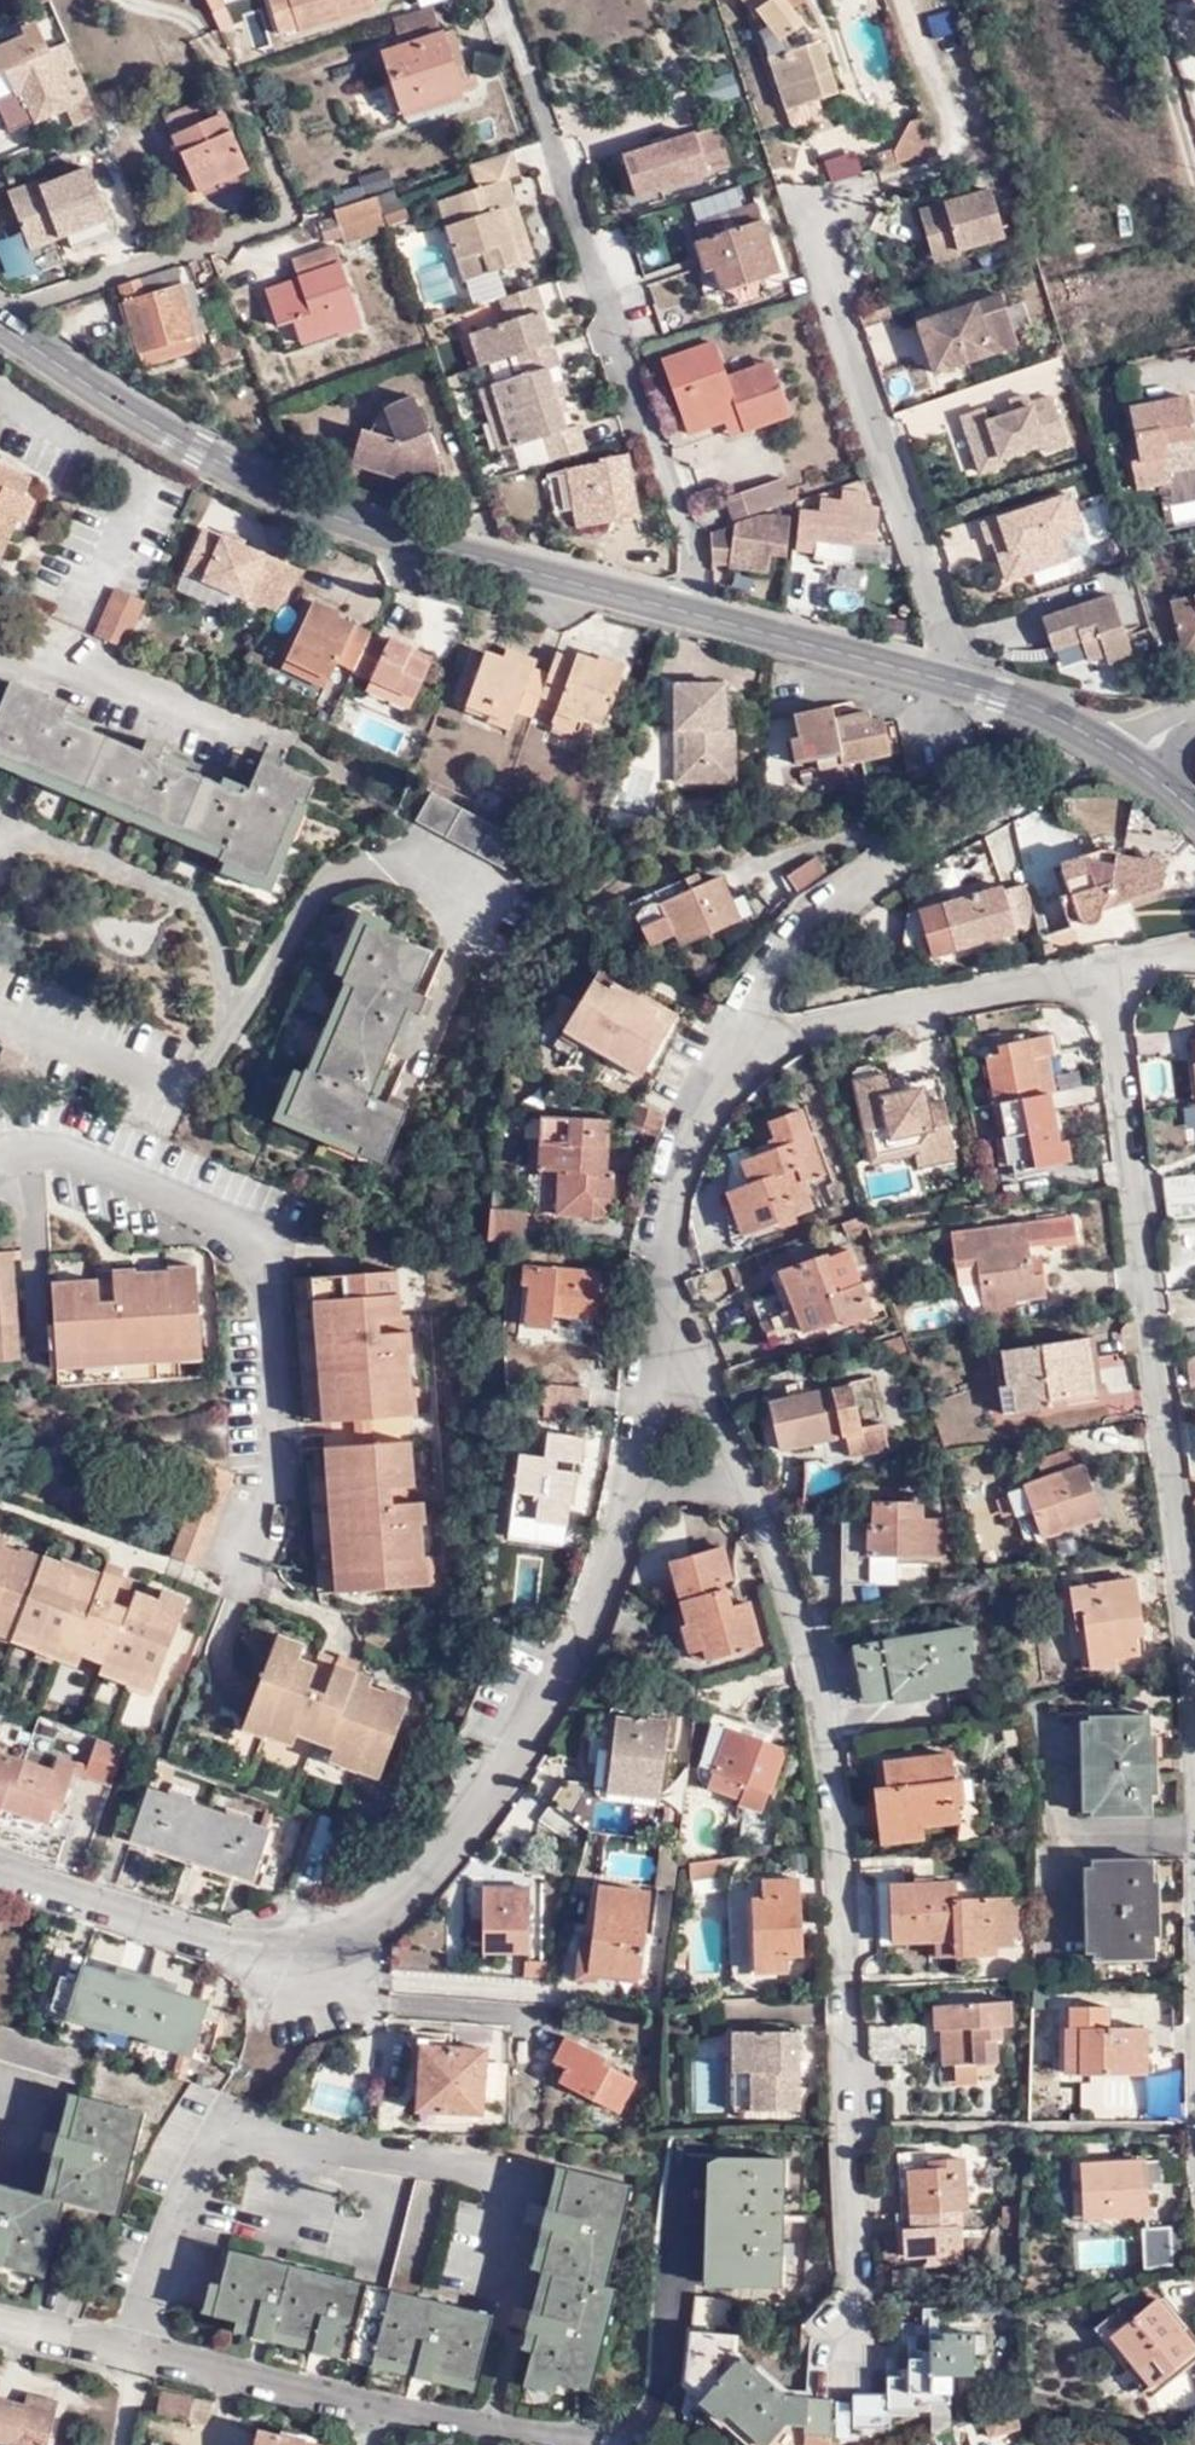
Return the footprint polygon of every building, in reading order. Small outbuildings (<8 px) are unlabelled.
[(66,44),(69,42),(50,0),(40,4),(59,47),(66,44)] [(223,0),(205,0),(220,33),(234,26),(226,8),(227,8),(223,0)] [(374,0),(288,0),(299,34),(377,9),(374,0)] [(820,102),(837,96),(819,42),(811,45),(810,40),(809,37),(808,33),(803,27),(782,0),(742,0),(752,15),(757,11),(767,26),(760,30),(768,56),(787,112),(820,102)] [(1166,8),(1194,0),(1163,0),(1166,8)] [(432,8),(392,21),(401,47),(382,54),(402,112),(461,93),(454,70),(442,35),(432,8)] [(100,115),(92,96),(89,97),(66,44),(59,47),(48,51),(36,23),(21,30),(24,36),(0,47),(0,75),(6,73),(14,92),(0,98),(0,114),(10,135),(67,110),(74,127),(100,115)] [(451,32),(442,35),(454,70),(463,67),(451,32)] [(14,92),(6,73),(0,75),(0,98),(14,92)] [(164,118),(197,194),(248,171),(215,96),(209,98),(203,86),(171,100),(177,112),(164,118)] [(461,93),(402,112),(404,121),(464,101),(461,93)] [(825,115),(820,102),(787,112),(791,125),(798,130),(823,122),(825,115)] [(110,136),(100,115),(74,127),(51,138),(63,164),(87,154),(84,147),(110,136)] [(709,170),(726,164),(710,119),(694,125),(709,170)] [(877,155),(881,169),(930,155),(930,153),(931,153),(932,152),(921,119),(910,123),(893,153),(892,150),(877,155)] [(694,137),(613,163),(629,215),(711,188),(694,137)] [(518,177),(510,152),(470,166),(478,190),(438,203),(465,284),(520,265),(503,212),(515,207),(506,181),(518,177)] [(369,194),(393,184),(387,170),(363,180),(369,194)] [(149,232),(125,177),(124,178),(148,233),(149,232)] [(148,233),(124,178),(50,210),(59,232),(53,244),(61,262),(73,265),(95,256),(115,246),(148,233)] [(376,197),(388,231),(406,223),(394,191),(376,197)] [(955,248),(956,253),(1003,239),(990,192),(918,212),(930,256),(955,248)] [(376,197),(332,211),(335,219),(319,224),(324,244),(342,239),(345,246),(388,231),(376,197)] [(703,239),(713,271),(720,293),(779,274),(757,205),(696,224),(701,240),(703,239)] [(533,261),(515,207),(503,212),(520,265),(533,261)] [(0,237),(0,269),(4,281),(34,272),(21,231),(0,237)] [(704,274),(713,271),(703,239),(701,240),(694,242),(704,274)] [(115,246),(95,256),(100,268),(121,259),(115,246)] [(363,329),(340,262),(335,247),(291,261),(298,280),(265,292),(277,328),(292,323),(300,346),(337,334),(338,337),(363,329)] [(957,257),(956,253),(955,248),(930,256),(932,264),(957,257)] [(142,368),(172,359),(154,295),(143,298),(138,280),(119,287),(142,368)] [(154,295),(172,359),(201,350),(199,343),(198,341),(182,286),(154,295)] [(542,311),(534,287),(498,299),(507,323),(470,335),(480,367),(517,356),(550,345),(539,312),(542,311)] [(920,326),(936,370),(1015,344),(1000,299),(920,326)] [(725,380),(712,343),(663,361),(689,436),(738,419),(744,436),(789,419),(778,387),(733,402),(725,380)] [(491,386),(501,417),(558,402),(548,371),(559,367),(552,344),(550,345),(517,356),(524,376),(491,386)] [(733,402),(778,387),(770,364),(725,380),(733,402)] [(487,422),(501,417),(491,386),(477,391),(487,422)] [(439,457),(414,395),(392,404),(387,408),(379,418),(374,424),(370,432),(362,429),(351,465),(436,492),(441,477),(441,475),(441,471),(440,465),(439,457)] [(1068,445),(1051,397),(1032,404),(1029,395),(1009,402),(1014,414),(988,422),(984,411),(964,418),(982,474),(1004,466),(1001,459),(1046,444),(1048,451),(1068,445)] [(1194,442),(1194,441),(1186,398),(1129,408),(1139,461),(1130,463),(1135,490),(1164,485),(1160,460),(1168,458),(1167,448),(1194,442)] [(544,439),(551,462),(586,452),(579,426),(567,430),(558,402),(501,417),(511,449),(544,439)] [(511,449),(501,417),(487,422),(497,453),(511,449)] [(1167,448),(1168,458),(1194,453),(1194,442),(1167,448)] [(600,464),(566,470),(577,530),(577,531),(639,519),(627,455),(599,460),(600,464)] [(7,549),(19,521),(26,524),(36,501),(25,496),(33,479),(0,464),(0,547),(7,549)] [(775,508),(776,509),(791,504),(783,479),(726,499),(733,522),(775,508)] [(1069,518),(1077,515),(1071,495),(982,525),(990,545),(995,544),(1006,540),(1009,549),(998,552),(1008,582),(1034,573),(1031,564),(1066,553),(1075,533),(1069,518)] [(799,514),(796,538),(816,541),(813,559),(855,565),(858,545),(876,547),(878,526),(860,524),(861,521),(840,518),(842,504),(821,501),(819,516),(799,514)] [(709,532),(712,565),(735,567),(738,551),(749,552),(746,570),(768,572),(771,556),(787,558),(793,517),(771,514),(766,514),(754,517),(709,532)] [(1083,530),(1077,515),(1069,518),(1075,533),(1083,530)] [(262,605),(277,612),(302,574),(280,564),(202,530),(185,571),(262,605)] [(1083,530),(1075,533),(1066,553),(1069,561),(1083,556),(1088,545),(1083,530)] [(1006,540),(995,544),(998,552),(1009,549),(1006,540)] [(1069,561),(1066,553),(1031,564),(1034,573),(1069,561)] [(115,589),(95,636),(123,648),(144,601),(115,589)] [(1097,636),(1104,657),(1107,665),(1133,657),(1112,595),(1041,619),(1052,651),(1079,642),(1097,636)] [(1170,603),(1183,655),(1194,652),(1194,596),(1170,603)] [(339,663),(356,671),(371,637),(373,634),(356,626),(340,619),(342,614),(313,600),(285,660),(308,671),(304,679),(326,690),(339,663)] [(1086,662),(1104,657),(1097,636),(1079,642),(1086,662)] [(356,671),(355,673),(371,681),(415,700),(430,665),(410,657),(413,648),(390,638),(387,644),(371,637),(356,671)] [(517,712),(535,718),(550,675),(532,669),(535,660),(505,650),(502,659),(485,653),(468,702),(492,710),(488,722),(511,730),(517,712)] [(574,661),(557,655),(543,697),(560,703),(553,725),(579,734),(585,718),(605,725),(626,666),(599,657),(597,662),(577,655),(574,661)] [(281,669),(304,679),(308,671),(285,660),(281,669)] [(731,673),(687,676),(693,770),(746,767),(743,711),(734,712),(731,673)] [(415,700),(371,681),(367,690),(411,710),(415,700)] [(84,791),(106,737),(67,720),(69,715),(66,713),(68,706),(10,682),(0,706),(0,757),(84,791)] [(555,717),(560,703),(543,697),(538,711),(555,717)] [(463,713),(488,722),(492,710),(468,702),(463,713)] [(839,756),(842,766),(891,754),(884,718),(871,721),(837,728),(835,719),(832,705),(794,714),(800,737),(790,739),(796,765),(816,761),(839,756)] [(837,728),(871,721),(869,712),(835,719),(837,728)] [(579,734),(553,725),(549,734),(576,744),(579,734)] [(84,791),(180,831),(203,778),(163,762),(166,757),(162,755),(165,747),(147,739),(142,751),(106,737),(84,791)] [(818,771),(842,766),(839,756),(816,761),(818,771)] [(203,778),(180,831),(224,849),(219,860),(266,880),(297,804),(306,807),(316,782),(261,759),(249,790),(244,788),(241,794),(203,778)] [(415,822),(524,881),(539,850),(431,792),(415,822)] [(1068,923),(1079,919),(1081,922),(1086,926),(1089,926),(1093,926),(1094,925),(1096,924),(1099,923),(1101,917),(1101,912),(1161,893),(1163,891),(1168,866),(1099,853),(1051,868),(1068,923)] [(786,877),(800,896),(830,876),(816,857),(786,877)] [(636,916),(635,918),(651,947),(673,936),(681,948),(742,920),(722,876),(702,886),(698,875),(630,904),(636,916)] [(767,889),(782,916),(783,914),(799,896),(800,896),(786,877),(767,889)] [(1035,929),(1026,883),(1003,890),(1002,886),(905,914),(897,969),(1035,929)] [(336,1030),(389,1053),(408,1010),(420,1015),(427,998),(415,992),(433,952),(367,924),(342,982),(354,988),(336,1030)] [(1054,953),(1052,942),(1042,945),(1045,955),(1054,953)] [(679,1015),(600,969),(563,1031),(642,1078),(679,1015)] [(371,1096),(389,1053),(336,1030),(318,1073),(306,1068),(286,1115),(362,1147),(359,1155),(384,1166),(407,1112),(371,1096)] [(1048,1094),(1056,1093),(1048,1056),(1053,1055),(1050,1037),(988,1049),(989,1056),(985,1057),(995,1106),(1001,1105),(1048,1094)] [(1194,1065),(1194,1040),(1179,1042),(1182,1065),(1194,1064),(1194,1065)] [(933,1094),(931,1086),(890,1097),(886,1075),(875,1069),(854,1074),(870,1151),(881,1158),(915,1152),(920,1141),(936,1147),(938,1160),(966,1154),(952,1090),(933,1094)] [(950,1082),(931,1086),(933,1094),(952,1090),(950,1082)] [(1058,1144),(1048,1094),(1001,1105),(1017,1173),(1071,1162),(1067,1142),(1058,1144)] [(629,1128),(660,1138),(666,1114),(635,1104),(629,1128)] [(759,1181),(742,1187),(727,1193),(744,1236),(812,1210),(803,1183),(824,1174),(801,1111),(769,1123),(780,1148),(751,1159),(759,1181)] [(611,1203),(614,1173),(606,1173),(608,1122),(543,1118),(538,1215),(592,1218),(596,1217),(601,1216),(605,1214),(609,1209),(611,1203)] [(881,1158),(870,1151),(874,1167),(917,1158),(921,1174),(969,1165),(966,1154),(938,1160),(936,1147),(920,1141),(915,1152),(881,1158)] [(729,1156),(742,1187),(759,1181),(751,1159),(747,1150),(729,1156)] [(1165,1200),(1194,1196),(1194,1174),(1162,1178),(1165,1200)] [(492,1188),(487,1242),(525,1244),(529,1214),(505,1213),(507,1190),(492,1188)] [(1165,1200),(1167,1219),(1194,1216),(1194,1196),(1165,1200)] [(846,1223),(848,1230),(867,1224),(865,1217),(846,1223)] [(1032,1276),(1030,1261),(1028,1248),(1045,1246),(1050,1248),(1078,1245),(1074,1218),(950,1234),(958,1288),(981,1285),(984,1307),(973,1308),(975,1327),(1018,1321),(1015,1303),(1046,1298),(1042,1274),(1041,1274),(1032,1276)] [(867,1224),(848,1230),(850,1234),(869,1228),(868,1226),(867,1224)] [(331,1236),(333,1232),(321,1231),(320,1242),(337,1244),(337,1237),(331,1236)] [(769,1340),(802,1328),(803,1334),(842,1320),(845,1327),(873,1316),(849,1247),(778,1272),(786,1293),(755,1305),(769,1340)] [(21,1362),(14,1252),(0,1252),(0,1363),(21,1362)] [(1040,1260),(1030,1261),(1032,1276),(1041,1274),(1040,1260)] [(52,1283),(57,1369),(203,1360),(197,1266),(167,1268),(167,1272),(136,1273),(136,1269),(112,1271),(113,1273),(98,1274),(99,1280),(52,1283)] [(530,1286),(526,1325),(552,1328),(553,1315),(595,1319),(600,1273),(525,1267),(523,1286),(530,1286)] [(398,1271),(312,1277),(323,1424),(417,1417),(415,1387),(411,1387),(408,1355),(413,1354),(411,1332),(409,1332),(408,1318),(401,1318),(398,1271)] [(1015,1303),(1018,1321),(1048,1317),(1046,1298),(1015,1303)] [(1012,1385),(1016,1414),(1050,1409),(1049,1400),(1096,1393),(1087,1339),(1001,1351),(1006,1386),(1012,1385)] [(1189,1384),(1194,1383),(1194,1358),(1186,1358),(1189,1384)] [(861,1428),(851,1384),(804,1397),(801,1384),(785,1386),(789,1401),(770,1406),(780,1451),(846,1437),(850,1458),(889,1450),(884,1424),(861,1428)] [(988,1417),(1016,1414),(1012,1385),(1006,1386),(985,1388),(988,1417)] [(566,1406),(588,1408),(590,1389),(546,1386),(545,1404),(566,1406)] [(545,1404),(544,1404),(543,1418),(565,1420),(566,1406),(545,1404)] [(575,1465),(584,1465),(587,1438),(547,1432),(541,1457),(518,1454),(511,1509),(529,1512),(528,1521),(569,1526),(575,1465)] [(411,1441),(325,1448),(336,1594),(430,1587),(428,1558),(424,1558),(422,1525),(426,1525),(424,1502),(416,1502),(411,1441)] [(1101,1519),(1089,1486),(1079,1489),(1072,1469),(1081,1466),(1074,1448),(1036,1462),(1043,1480),(1009,1492),(1010,1496),(996,1501),(1003,1519),(1017,1513),(1028,1542),(1101,1519)] [(196,1490),(225,1501),(235,1474),(199,1460),(188,1487),(196,1490)] [(1079,1489),(1089,1486),(1081,1466),(1072,1469),(1079,1489)] [(201,1569),(225,1501),(196,1490),(171,1557),(201,1569)] [(897,1585),(897,1558),(944,1558),(945,1519),(922,1519),(921,1502),(872,1501),(872,1525),(844,1525),(843,1584),(897,1585)] [(12,1640),(43,1557),(21,1549),(20,1553),(5,1547),(8,1538),(0,1535),(0,1635),(12,1640)] [(670,1563),(680,1602),(727,1589),(725,1581),(731,1579),(723,1548),(670,1563)] [(43,1557),(12,1640),(78,1666),(83,1653),(104,1661),(99,1674),(153,1694),(189,1600),(163,1589),(159,1600),(136,1592),(137,1587),(122,1582),(123,1579),(104,1572),(103,1574),(62,1559),(61,1563),(43,1556),(43,1557)] [(1134,1621),(1141,1620),(1135,1579),(1070,1588),(1072,1609),(1082,1608),(1090,1670),(1115,1666),(1115,1660),(1139,1655),(1136,1637),(1134,1621)] [(727,1589),(680,1602),(687,1624),(682,1626),(693,1664),(761,1645),(748,1603),(731,1608),(727,1589)] [(1143,1636),(1141,1620),(1134,1621),(1136,1637),(1143,1636)] [(949,1681),(971,1677),(966,1655),(973,1652),(969,1630),(850,1648),(862,1703),(951,1689),(949,1681)] [(278,1635),(243,1730),(265,1738),(266,1735),(293,1746),(298,1734),(334,1748),(329,1762),(358,1772),(359,1771),(380,1779),(411,1697),(387,1687),(385,1693),(370,1687),(374,1678),(357,1672),(361,1663),(338,1654),(335,1664),(320,1659),(317,1666),(300,1659),(306,1645),(278,1635)] [(973,1685),(971,1677),(949,1681),(951,1689),(973,1685)] [(1149,1716),(1089,1717),(1091,1816),(1151,1816),(1149,1716)] [(614,1718),(606,1791),(561,1786),(550,1803),(580,1824),(590,1832),(631,1837),(636,1795),(662,1798),(670,1722),(645,1719),(644,1723),(614,1718)] [(785,1750),(711,1722),(700,1763),(698,1770),(698,1779),(701,1783),(706,1787),(703,1792),(763,1814),(785,1750)] [(111,1789),(124,1750),(98,1739),(84,1781),(111,1789)] [(7,1810),(49,1825),(55,1810),(60,1811),(77,1764),(59,1758),(54,1772),(0,1753),(0,1814),(2,1809),(7,1810)] [(893,1831),(923,1827),(959,1823),(956,1801),(962,1801),(958,1779),(954,1779),(951,1755),(883,1763),(887,1786),(893,1831)] [(924,1840),(923,1827),(893,1831),(887,1786),(874,1788),(881,1845),(924,1840)] [(124,1805),(114,1838),(150,1850),(151,1844),(239,1873),(238,1879),(252,1884),(270,1829),(147,1789),(140,1811),(124,1805)] [(537,1821),(568,1842),(580,1824),(550,1803),(537,1821)] [(678,1856),(679,1843),(666,1841),(660,1841),(659,1854),(678,1856)] [(899,1878),(897,1853),(862,1856),(863,1881),(899,1878)] [(674,1891),(678,1856),(659,1854),(654,1888),(674,1891)] [(723,1876),(721,1859),(689,1863),(691,1880),(723,1876)] [(1152,1860),(1092,1861),(1093,1961),(1154,1960),(1152,1860)] [(755,1974),(789,1973),(788,1957),(802,1956),(799,1880),(762,1882),(763,1899),(751,1899),(755,1974)] [(1014,1947),(1014,1938),(1032,1937),(1030,1902),(1012,1903),(1011,1900),(957,1901),(956,1882),(884,1885),(886,1945),(936,1942),(937,1958),(997,1955),(996,1948),(1014,1947)] [(638,1984),(649,1893),(599,1886),(594,1935),(580,1934),(575,1981),(598,1983),(598,1980),(638,1984)] [(529,1953),(530,1888),(483,1887),(484,1954),(529,1953)] [(523,1959),(522,1975),(547,1977),(548,1961),(523,1959)] [(52,2011),(209,2057),(218,2025),(202,2020),(208,2001),(175,1991),(177,1984),(119,1967),(117,1975),(84,1964),(77,1984),(61,1979),(52,2011)] [(1010,2001),(949,2005),(949,2030),(956,2030),(957,2064),(998,2064),(996,2041),(1001,2041),(1001,2028),(1012,2027),(1010,2001)] [(949,2030),(949,2005),(934,2006),(934,2031),(940,2031),(949,2030)] [(1146,2075),(1146,2029),(1109,2028),(1110,2007),(1069,2009),(1070,2028),(1066,2028),(1065,2075),(1146,2075)] [(904,2025),(868,2027),(869,2052),(871,2060),(878,2065),(881,2066),(907,2064),(904,2025)] [(949,2030),(940,2031),(942,2065),(957,2064),(956,2030),(949,2030)] [(793,2062),(799,2062),(799,2032),(733,2032),(733,2072),(751,2072),(752,2107),(752,2112),(799,2111),(799,2071),(793,2071),(793,2062)] [(552,2062),(565,2068),(558,2083),(619,2115),(636,2081),(603,2064),(606,2059),(565,2037),(552,2062)] [(481,2115),(486,2050),(420,2045),(416,2111),(481,2115)] [(973,2065),(957,2064),(957,2081),(973,2081),(973,2065)] [(751,2072),(733,2072),(732,2109),(752,2107),(751,2072)] [(318,2077),(310,2106),(363,2120),(371,2091),(318,2077)] [(377,2092),(375,2134),(396,2135),(398,2096),(377,2092)] [(69,2138),(80,2096),(69,2093),(58,2135),(69,2138)] [(54,2198),(65,2201),(118,2215),(145,2113),(80,2096),(69,2138),(58,2135),(53,2154),(64,2157),(54,2198)] [(42,2196),(54,2198),(64,2157),(53,2154),(43,2195),(42,2196)] [(708,2286),(781,2288),(784,2160),(719,2158),(711,2162),(708,2286)] [(909,2214),(970,2211),(967,2158),(927,2161),(928,2169),(907,2170),(909,2214)] [(1071,2193),(1072,2193),(1072,2195),(1073,2220),(1149,2216),(1147,2186),(1164,2185),(1161,2160),(1070,2165),(1071,2193)] [(556,2211),(567,2168),(556,2166),(546,2207),(556,2211)] [(526,2374),(527,2375),(557,2383),(591,2392),(618,2288),(608,2286),(633,2186),(567,2168),(556,2211),(546,2207),(540,2227),(552,2229),(541,2270),(542,2271),(552,2273),(541,2313),(530,2311),(526,2330),(526,2331),(537,2333),(532,2351),(526,2374)] [(902,2214),(909,2214),(907,2170),(900,2170),(902,2214)] [(417,2179),(389,2290),(229,2249),(212,2315),(236,2320),(234,2332),(474,2392),(494,2316),(423,2298),(451,2186),(417,2179)] [(65,2201),(54,2198),(42,2196),(43,2195),(0,2184),(0,2265),(3,2266),(3,2265),(6,2256),(47,2267),(65,2201)] [(903,2230),(904,2259),(927,2258),(927,2267),(964,2265),(962,2211),(909,2214),(909,2229),(903,2230)] [(552,2229),(540,2227),(529,2268),(541,2270),(552,2229)] [(1144,2271),(1173,2266),(1172,2227),(1141,2231),(1144,2271)] [(1125,2266),(1123,2237),(1078,2240),(1080,2268),(1125,2266)] [(45,2276),(47,2267),(6,2256),(3,2265),(45,2276)] [(542,2271),(530,2311),(541,2313),(552,2273),(542,2271)] [(831,2398),(784,2397),(736,2353),(736,2337),(728,2335),(730,2298),(695,2296),(693,2332),(691,2333),(686,2379),(706,2395),(700,2401),(720,2419),(726,2414),(762,2444),(830,2444),(831,2398)] [(1111,2336),(1151,2386),(1194,2350),(1194,2347),(1157,2300),(1111,2336)] [(522,2350),(532,2351),(537,2333),(526,2331),(522,2350)] [(908,2375),(900,2375),(887,2376),(887,2395),(854,2395),(854,2426),(888,2427),(889,2410),(931,2410),(931,2404),(950,2405),(951,2375),(974,2376),(974,2333),(949,2333),(949,2338),(942,2339),(930,2340),(930,2350),(929,2358),(922,2358),(908,2358),(908,2369),(908,2375)] [(557,2383),(527,2375),(523,2386),(554,2393),(557,2383)] [(190,2422),(194,2398),(160,2391),(156,2414),(190,2422)] [(8,2444),(46,2444),(57,2402),(30,2395),(27,2406),(0,2399),(0,2443),(8,2444)] [(210,2402),(194,2398),(190,2422),(189,2423),(206,2425),(210,2402)] [(1015,2433),(1016,2404),(1014,2403),(980,2417),(990,2441),(1015,2433)] [(258,2431),(254,2444),(318,2444),(258,2431)]
